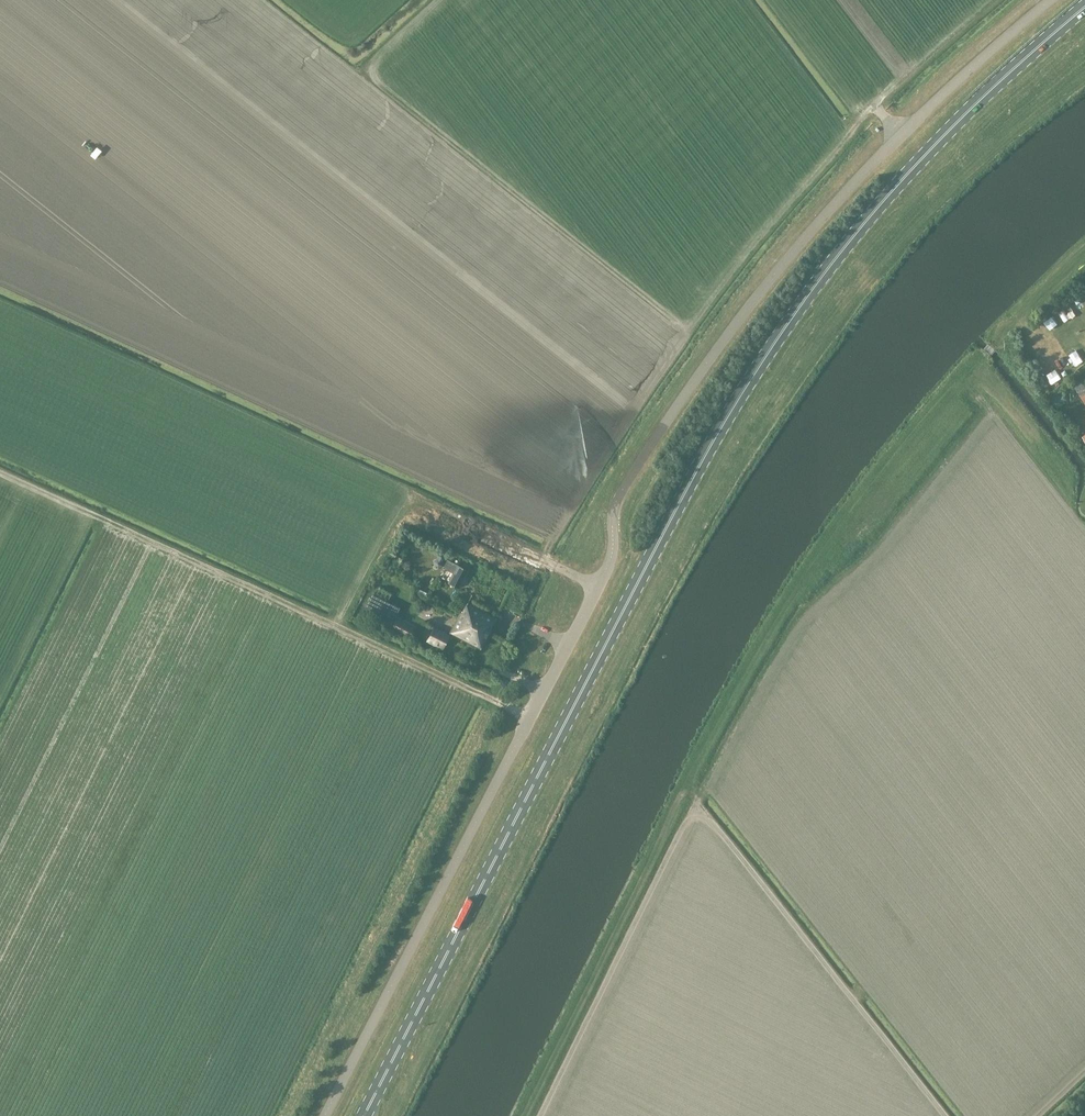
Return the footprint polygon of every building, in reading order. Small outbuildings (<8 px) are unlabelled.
[(1084,404),(1084,405),(1084,379),(1083,380),(1082,379),(1072,384),(1084,404)] [(437,560),(433,561),(434,565),(437,567),(440,565),(440,561),(443,557),(440,555),(437,560)] [(467,570),(455,565),(446,583),(458,589),(467,570)] [(426,593),(419,589),(417,594),(424,597),(426,593)] [(371,594),(363,611),(391,625),(399,607),(371,594)] [(459,610),(456,617),(487,633),(495,617),(466,601),(461,611),(459,610)] [(449,632),(479,648),(487,633),(456,617),(449,632)] [(408,628),(393,620),(389,629),(404,637),(408,628)] [(433,627),(426,640),(441,648),(447,636),(433,627)]
